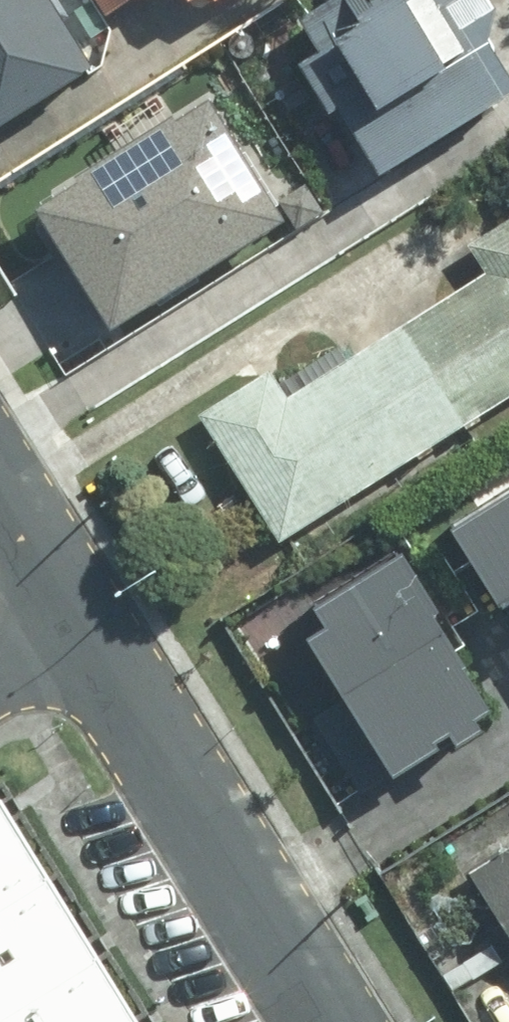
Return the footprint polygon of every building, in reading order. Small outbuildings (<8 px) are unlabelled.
[(107,78),(59,0),(0,0),(0,143),(107,78)] [(97,23),(136,0),(83,0),(97,23)] [(164,12),(184,0),(157,0),(164,12)] [(200,12),(219,0),(192,0),(200,12)] [(461,38),(481,26),(465,0),(334,0),(282,31),(303,65),(286,75),(316,124),(322,121),(362,187),(501,104),(461,38)] [(274,229),(203,111),(17,221),(88,339),(274,229)] [(460,256),(475,279),(279,404),(263,379),(193,424),(273,548),(508,398),(508,225),(460,256)] [(428,547),(475,622),(501,605),(508,618),(508,497),(428,547)] [(309,642),(292,653),(379,790),(489,721),(391,566),(298,624),(309,642)] [(0,805),(0,912),(48,883),(0,805)] [(472,874),(508,931),(508,850),(472,874)] [(0,912),(0,1019),(96,961),(48,883),(0,912)] [(0,1019),(0,1021),(133,1021),(96,961),(0,1019)]
